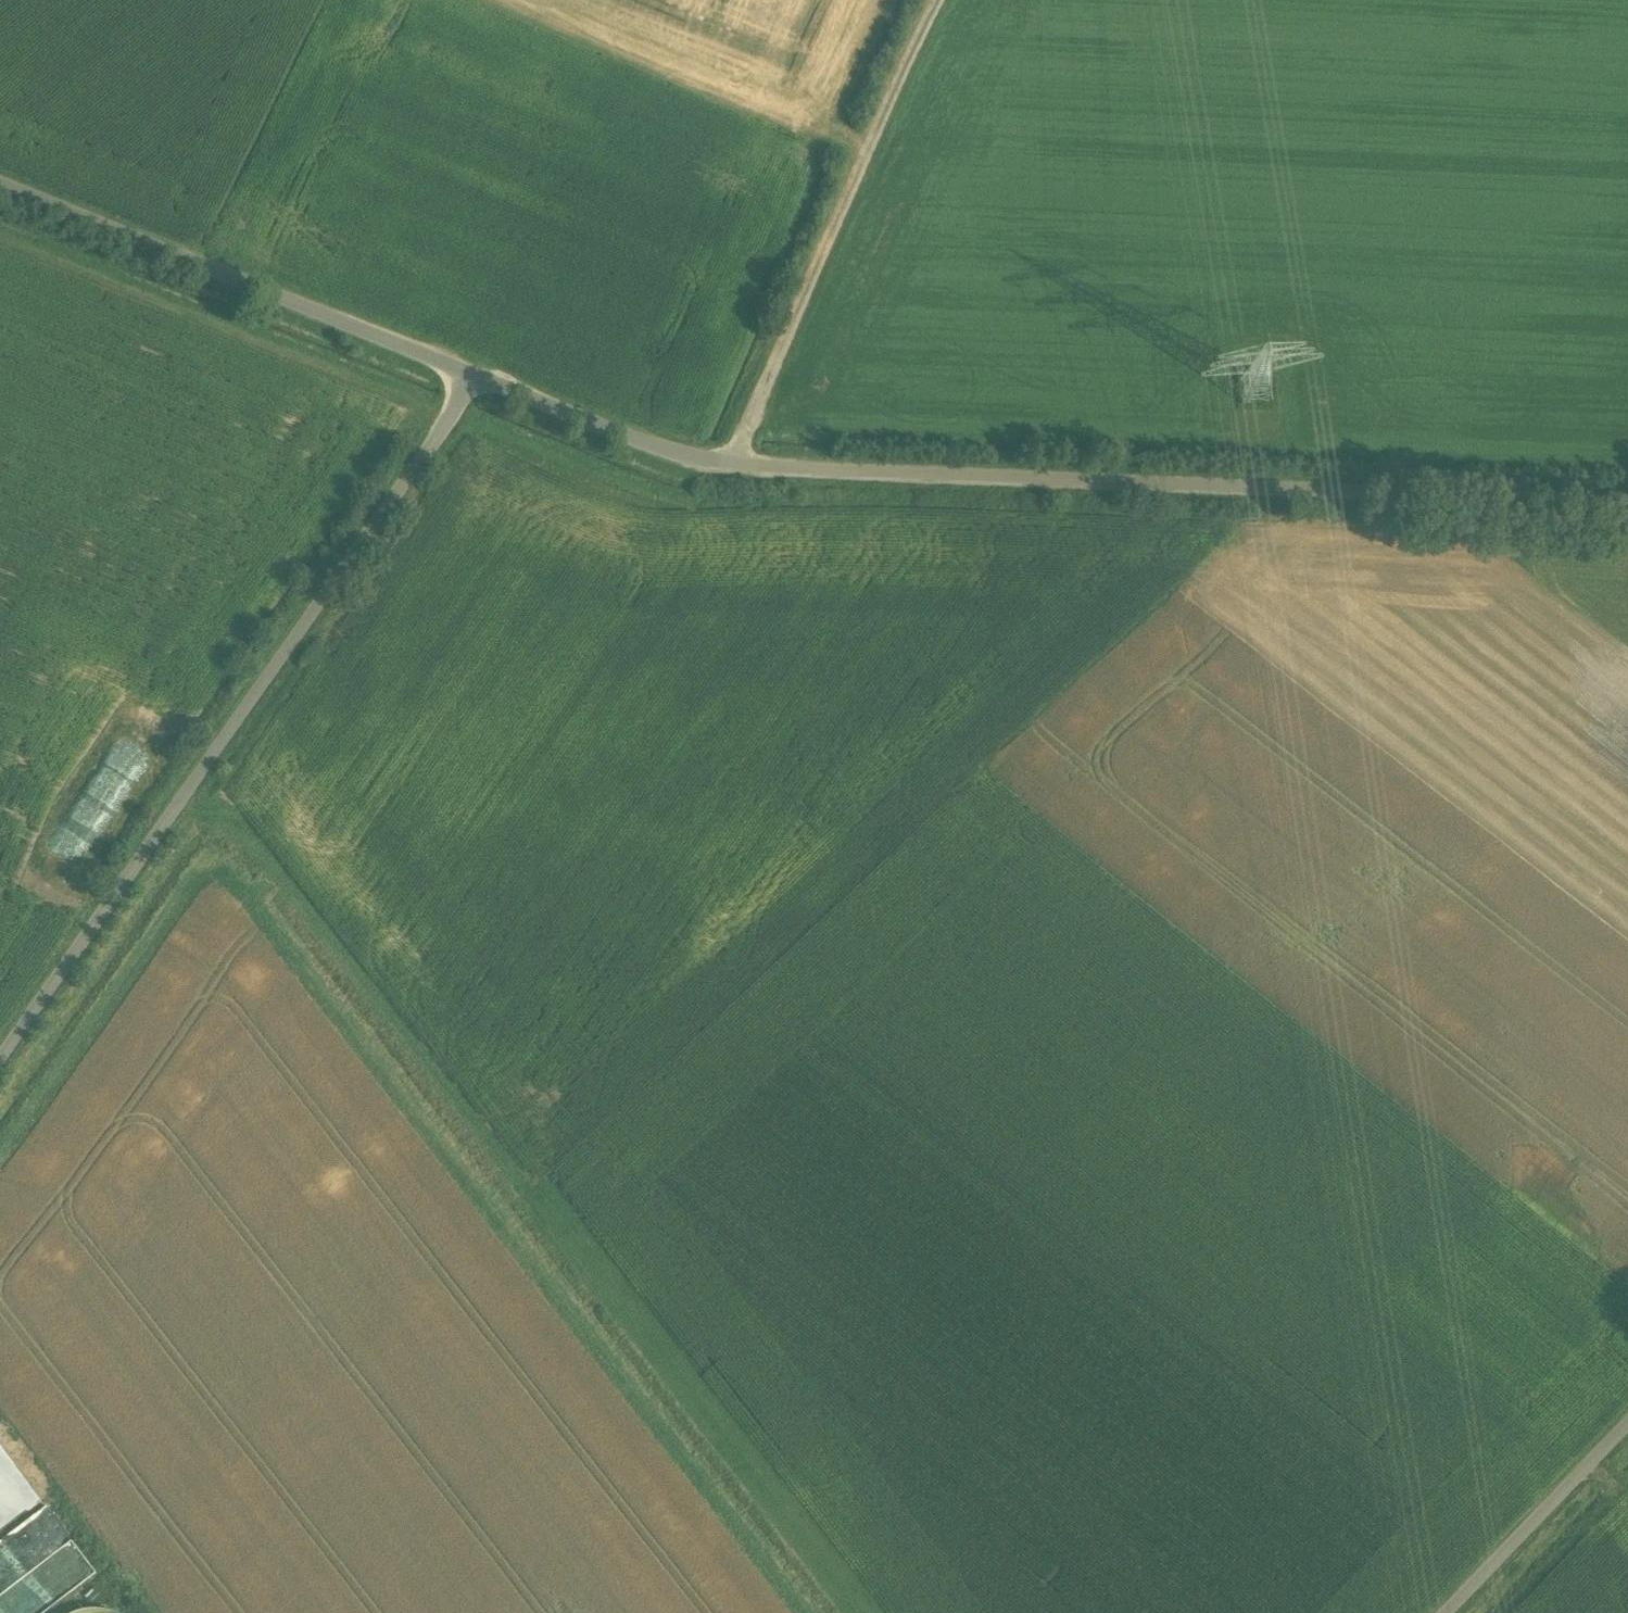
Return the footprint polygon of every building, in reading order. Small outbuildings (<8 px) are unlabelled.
[(94,1573),(66,1541),(6,1592),(24,1612),(27,1612),(51,1592),(59,1602),(94,1573)]
